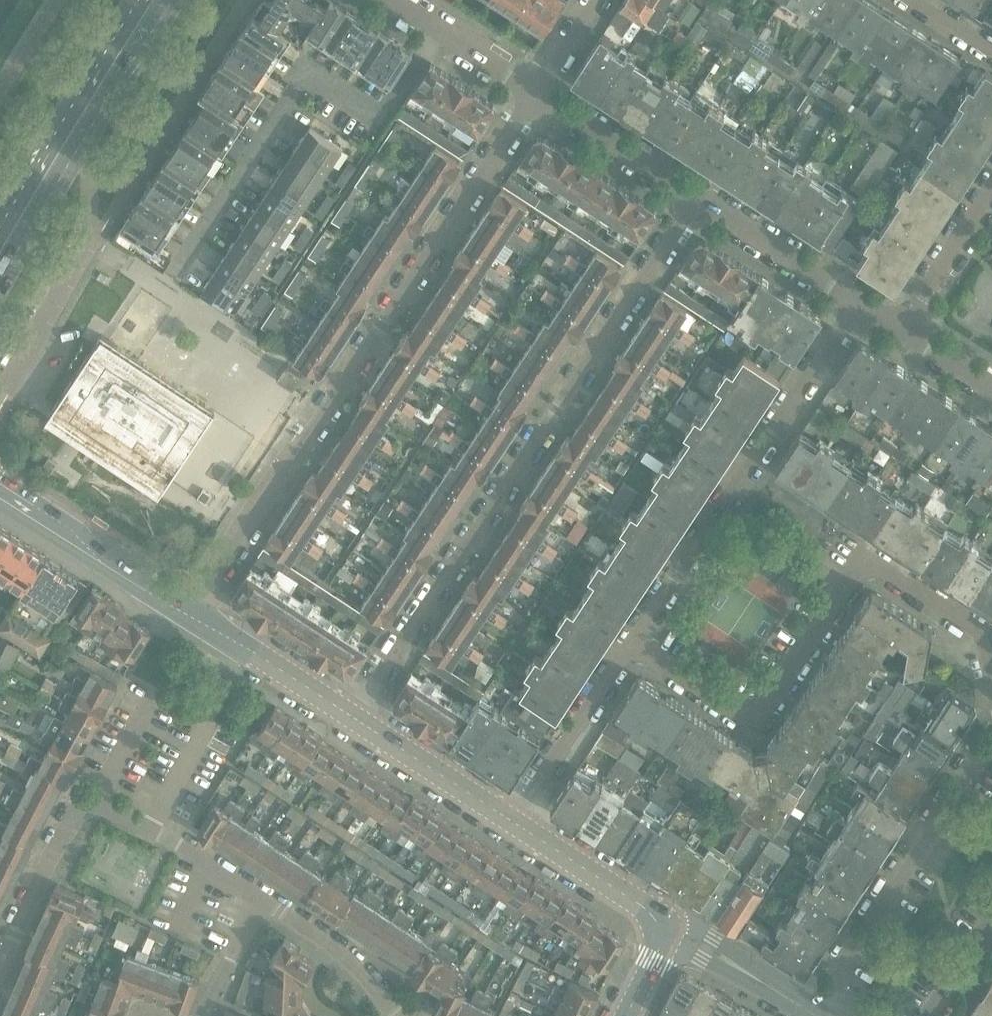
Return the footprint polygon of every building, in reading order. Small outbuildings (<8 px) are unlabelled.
[(279,31),(288,16),(294,15),(291,0),(274,0),(272,3),(266,0),(264,0),(254,16),(278,32),(279,31)] [(294,15),(300,14),(315,23),(316,24),(332,0),(291,0),(294,15)] [(347,10),(332,0),(316,24),(315,23),(310,31),(327,42),(347,10)] [(561,11),(559,9),(564,1),(563,0),(491,0),(545,35),(561,11)] [(671,13),(651,0),(625,0),(621,6),(660,31),(671,13)] [(671,13),(675,6),(668,1),(669,0),(651,0),(671,13)] [(781,1),(806,17),(814,22),(820,12),(838,23),(852,0),(781,0),(781,1)] [(868,57),(874,47),(891,57),(912,26),(887,10),(872,0),(858,0),(842,26),(859,37),(852,47),(860,52),(868,57)] [(343,52),(363,20),(347,10),(327,42),(343,52)] [(278,32),(254,16),(243,32),(275,53),(286,35),(279,31),(278,32)] [(359,62),(380,31),(363,20),(343,52),(359,62)] [(936,42),(912,26),(891,57),(885,68),(909,83),(934,100),(961,58),(936,42)] [(375,73),(396,41),(380,31),(359,62),(375,73)] [(275,53),(243,32),(232,48),(264,68),(275,53)] [(603,34),(577,74),(574,79),(579,82),(588,88),(591,87),(602,95),(609,99),(610,102),(617,106),(619,106),(620,106),(630,89),(639,94),(650,78),(646,75),(632,66),(638,56),(623,46),(616,56),(606,49),(612,40),(603,34)] [(816,76),(833,49),(816,38),(799,65),(816,76)] [(396,41),(375,73),(392,84),(413,52),(396,41)] [(264,68),(232,48),(222,63),(253,84),(264,68)] [(253,84),(222,63),(211,79),(243,101),(253,84)] [(431,63),(411,93),(407,99),(416,105),(421,97),(435,107),(453,78),(431,63)] [(667,75),(652,66),(646,75),(650,78),(639,94),(630,89),(620,106),(629,112),(630,115),(637,119),(639,118),(646,123),(654,128),(655,131),(661,135),(664,134),(674,118),(683,123),(694,106),(676,94),(682,85),(674,80),(667,75)] [(987,70),(976,87),(971,84),(966,91),(961,98),(966,102),(955,119),(990,142),(991,139),(991,73),(987,70)] [(476,93),(453,78),(435,107),(450,116),(445,123),(453,128),(476,93)] [(232,117),(233,116),(243,101),(211,79),(199,97),(205,100),(206,99),(232,117)] [(711,104),(714,99),(703,92),(694,106),(683,123),(674,118),(664,134),(673,141),(674,144),(680,147),(682,146),(691,152),(698,157),(699,160),(705,164),(708,163),(719,146),(728,152),(738,135),(720,123),(726,113),(719,109),(711,104)] [(493,104),(476,93),(453,128),(460,133),(465,126),(479,135),(495,111),(493,104)] [(807,93),(800,110),(811,114),(805,129),(821,135),(834,104),(807,93)] [(884,120),(896,100),(885,94),(874,115),(884,120)] [(206,99),(205,100),(195,116),(227,137),(239,119),(233,116),(232,117),(206,99)] [(185,132),(217,153),(227,137),(195,116),(185,132)] [(934,150),(923,167),(959,190),(965,181),(967,181),(971,175),(970,173),(975,166),(980,158),(982,158),(986,152),(985,150),(990,142),(955,119),(945,135),(939,132),(934,140),(929,147),(934,150)] [(311,127),(299,144),(331,165),(343,148),(311,127)] [(174,148),(206,169),(217,153),(185,132),(174,148)] [(749,142),(738,135),(728,152),(719,146),(708,163),(718,169),(718,172),(724,176),(727,175),(734,180),(743,186),(743,188),(749,192),(752,191),(762,175),(771,180),(782,163),(778,161),(763,151),(770,142),(762,136),(755,132),(749,142)] [(535,138),(520,161),(532,169),(528,177),(536,182),(559,146),(543,136),(535,138)] [(883,140),(852,188),(868,199),(899,151),(883,140)] [(299,144),(289,159),(321,181),(331,165),(299,144)] [(561,187),(579,159),(559,146),(536,182),(544,187),(549,179),(561,187)] [(419,157),(417,160),(449,181),(461,163),(436,147),(427,161),(419,157)] [(164,164),(196,185),(206,169),(174,148),(164,164)] [(799,160),(785,151),(778,161),(782,163),(771,180),(762,175),(752,191),(762,198),(763,201),(768,204),(770,203),(778,208),(787,214),(788,217),(793,221),(795,219),(796,220),(807,203),(815,209),(826,192),(822,189),(808,180),(814,171),(806,165),(799,160)] [(289,159),(278,176),(310,197),(321,181),(289,159)] [(575,208),(599,172),(579,159),(561,187),(572,195),(567,202),(575,208)] [(413,183),(437,199),(449,181),(417,160),(414,164),(422,169),(413,183)] [(350,162),(343,173),(350,177),(357,167),(350,162)] [(153,179),(185,201),(196,185),(164,164),(153,179)] [(938,223),(943,214),(949,206),(951,206),(955,199),(954,197),(959,190),(923,167),(913,183),(908,180),(903,187),(898,195),(903,198),(892,215),(927,238),(933,229),(935,229),(939,224),(938,223)] [(599,172),(575,208),(583,213),(588,205),(600,213),(619,185),(599,172)] [(343,187),(350,177),(343,173),(337,182),(343,187)] [(278,176),(268,192),(300,213),(310,197),(278,176)] [(142,196),(174,217),(185,201),(153,179),(142,196)] [(862,201),(829,180),(822,189),(826,192),(815,209),(807,203),(796,220),(805,225),(805,228),(833,247),(862,201)] [(393,196),(426,217),(437,199),(413,183),(403,197),(396,192),(393,196)] [(619,185),(600,213),(612,221),(607,228),(615,234),(639,198),(619,185)] [(489,207),(521,228),(524,224),(517,220),(526,206),(501,189),(489,207)] [(268,192),(257,208),(289,229),(300,213),(268,192)] [(329,194),(322,204),(329,209),(335,199),(329,194)] [(142,196),(132,212),(164,233),(174,217),(142,196)] [(426,217),(393,196),(391,200),(398,204),(389,218),(410,232),(414,235),(426,217)] [(639,198),(615,234),(623,238),(628,231),(640,239),(656,215),(654,208),(639,198)] [(345,223),(354,202),(344,199),(336,220),(345,223)] [(322,219),(329,209),(322,204),(316,214),(322,219)] [(521,228),(489,207),(478,225),(502,241),(511,228),(519,232),(521,228)] [(257,208),(247,224),(278,245),(289,229),(257,208)] [(153,249),(164,233),(132,212),(121,228),(153,249)] [(906,270),(911,262),(917,254),(920,253),(923,248),(922,246),(927,238),(892,215),(881,232),(876,228),(866,243),(871,246),(860,264),(892,285),(898,283),(901,277),(904,277),(907,272),(906,270)] [(367,228),(399,249),(410,232),(389,218),(385,216),(376,229),(369,224),(367,228)] [(247,224),(236,240),(268,261),(278,245),(247,224)] [(502,241),(478,225),(466,243),(498,264),(500,260),(493,255),(502,241)] [(308,226),(301,236),(308,241),(314,231),(308,226)] [(362,251),(387,268),(399,249),(367,228),(364,232),(372,236),(362,251)] [(312,253),(320,258),(332,238),(324,233),(312,253)] [(301,251),(308,241),(301,236),(294,246),(301,251)] [(236,240),(225,256),(257,277),(268,261),(236,240)] [(688,281),(696,286),(720,250),(704,240),(695,242),(680,265),(693,273),(688,281)] [(498,264),(466,243),(454,261),(457,263),(479,277),(488,263),(495,268),(498,264)] [(708,283),(721,291),(739,262),(720,250),(696,286),(703,291),(708,283)] [(343,264),(376,285),(387,268),(362,251),(353,264),(346,259),(343,264)] [(579,260),(577,264),(609,286),(621,268),(596,251),(587,265),(579,260)] [(225,256),(215,272),(247,293),(257,277),(225,256)] [(286,258),(280,268),(286,273),(293,263),(286,258)] [(739,262),(721,291),(732,299),(728,307),(735,311),(759,275),(739,262)] [(446,280),(479,301),(481,298),(473,293),(482,279),(479,277),(457,263),(446,280)] [(339,286),(342,288),(364,303),(376,285),(343,264),(341,267),(348,272),(339,286)] [(598,303),(609,286),(577,264),(574,268),(581,273),(573,287),(598,303)] [(280,283),(286,273),(280,268),(273,278),(280,283)] [(297,295),(308,272),(298,268),(288,290),(297,295)] [(236,309),(247,293),(215,272),(204,288),(236,309)] [(741,327),(749,332),(778,287),(759,275),(735,311),(733,315),(744,322),(741,327)] [(434,298),(459,314),(469,300),(476,305),(479,301),(446,280),(434,298)] [(586,321),(598,303),(573,287),(563,301),(556,296),(553,300),(586,321)] [(796,299),(778,287),(749,332),(756,337),(759,332),(770,339),(772,337),(796,299)] [(364,303),(342,288),(333,303),(326,298),(323,302),(355,323),(367,305),(364,303)] [(265,290),(258,300),(265,305),(272,295),(265,290)] [(661,293),(649,312),(682,333),(684,329),(677,324),(686,310),(661,293)] [(423,315),(455,337),(458,333),(450,328),(459,314),(434,298),(423,315)] [(821,315),(796,299),(772,337),(782,343),(766,365),(757,358),(755,361),(780,377),(821,315)] [(258,315),(265,305),(258,300),(252,310),(258,315)] [(574,339),(586,321),(553,300),(551,304),(558,309),(549,322),(571,336),(574,339)] [(355,323),(323,302),(321,306),(328,310),(319,324),(344,340),(355,323)] [(682,333),(649,312),(638,329),(663,345),(672,332),(679,336),(682,333)] [(411,333),(432,347),(443,354),(453,341),(463,347),(461,350),(473,357),(477,351),(455,337),(423,315),(411,333)] [(559,354),(571,336),(549,322),(546,320),(537,334),(529,328),(526,332),(559,354)] [(300,337),(332,358),(344,340),(319,324),(310,338),(302,333),(300,337)] [(663,345),(638,329),(626,347),(658,369),(661,364),(654,359),(663,345)] [(432,347),(411,333),(407,331),(396,348),(428,369),(430,366),(423,361),(432,347)] [(548,372),(559,354),(526,332),(524,335),(532,340),(522,355),(548,372)] [(142,481),(160,494),(170,479),(215,410),(138,359),(108,339),(102,335),(93,347),(51,411),(79,430),(89,436),(146,474),(142,481)] [(319,375),(320,376),(332,358),(300,337),(297,341),(305,345),(295,360),(319,375)] [(858,345),(819,405),(846,423),(860,401),(868,406),(872,400),(889,411),(912,376),(904,371),(904,369),(898,365),(896,366),(880,356),(880,353),(865,344),(861,341),(858,345)] [(658,369),(626,347),(614,365),(618,367),(639,381),(648,367),(656,372),(658,369)] [(428,369),(396,348),(384,366),(409,382),(418,368),(426,373),(428,369)] [(536,389),(548,372),(522,355),(512,349),(503,362),(496,357),(493,361),(503,367),(536,389)] [(728,388),(716,405),(747,426),(763,402),(780,377),(755,361),(749,356),(737,373),(708,354),(703,362),(722,375),(718,381),(728,388)] [(287,364),(277,378),(293,388),(303,374),(291,366),(287,364)] [(372,384),(405,405),(407,401),(400,396),(409,382),(384,366),(372,384)] [(525,406),(536,389),(503,367),(501,371),(508,376),(499,390),(503,392),(525,406)] [(642,383),(639,381),(618,367),(606,384),(638,406),(641,402),(634,397),(642,383)] [(912,376),(889,411),(905,422),(902,428),(909,432),(917,437),(921,432),(937,442),(960,407),(952,402),(952,400),(946,396),(944,397),(928,387),(928,384),(922,381),(920,381),(912,376)] [(364,403),(386,418),(395,404),(402,409),(405,405),(372,384),(361,401),(364,403)] [(638,406),(606,384),(594,402),(619,419),(628,404),(636,409),(638,406)] [(528,408),(525,406),(503,392),(493,407),(486,402),(483,405),(516,427),(528,408)] [(619,419),(594,402),(583,420),(615,441),(617,437),(610,432),(619,419)] [(352,421),(385,442),(395,449),(397,446),(387,439),(397,425),(386,418),(364,403),(352,421)] [(516,427),(483,405),(481,409),(488,414),(479,427),(504,444),(516,427)] [(696,436),(684,453),(715,474),(731,450),(747,426),(716,405),(706,421),(696,414),(690,423),(686,430),(696,436)] [(937,442),(954,453),(950,459),(957,464),(965,469),(969,463),(985,474),(991,463),(991,428),(976,418),(975,415),(970,412),(968,413),(960,407),(937,442)] [(615,441),(583,420),(571,438),(592,452),(596,454),(605,439),(613,444),(615,441)] [(341,439),(366,456),(375,441),(382,446),(385,442),(352,421),(341,439)] [(492,463),(504,444),(479,427),(470,442),(462,437),(460,441),(492,463)] [(776,469),(801,485),(825,501),(848,465),(831,454),(835,449),(820,439),(816,445),(800,433),(776,469)] [(592,452),(571,438),(568,435),(556,453),(588,474),(590,471),(583,466),(592,452)] [(329,456),(362,478),(364,474),(357,469),(366,456),(341,439),(329,456)] [(481,480),(492,463),(460,441),(457,445),(465,449),(456,463),(478,477),(481,480)] [(588,474),(556,453),(544,471),(569,488),(578,474),(585,478),(588,474)] [(664,484),(652,501),(684,522),(699,498),(715,474),(684,453),(674,469),(664,463),(659,471),(654,477),(664,484)] [(317,474),(339,488),(343,491),(352,477),(359,482),(362,478),(329,456),(317,474)] [(466,496),(478,477),(456,463),(452,461),(443,475),(435,469),(433,474),(466,496)] [(985,474),(983,477),(991,482),(991,463),(985,474)] [(825,501),(849,517),(873,533),(897,497),(879,486),(883,481),(875,476),(868,471),(865,477),(848,465),(825,501)] [(934,492),(940,481),(919,470),(913,481),(934,492)] [(569,488),(544,471),(532,489),(564,510),(567,506),(560,501),(569,488)] [(302,489),(334,511),(337,507),(330,502),(339,488),(317,474),(314,472),(302,489)] [(454,513),(466,496),(433,474),(430,477),(438,482),(429,497),(454,513)] [(613,502),(624,510),(637,491),(627,483),(613,502)] [(197,497),(206,503),(211,494),(203,489),(197,497)] [(290,507),(316,524),(325,510),(332,515),(334,511),(302,489),(290,507)] [(564,510),(532,489),(521,507),(524,509),(546,523),(555,509),(562,514),(564,510)] [(969,502),(988,513),(991,506),(991,501),(976,491),(969,502)] [(409,509),(442,531),(454,513),(429,497),(420,510),(412,505),(409,509)] [(873,533),(897,548),(921,564),(944,529),(928,518),(931,513),(924,508),(916,503),(913,508),(897,497),(873,533)] [(632,533),(621,549),(652,570),(668,545),(684,522),(652,501),(641,518),(632,511),(627,518),(622,526),(632,533)] [(278,525),(311,546),(314,542),(307,537),(316,524),(290,507),(278,525)] [(431,549),(442,531),(409,509),(407,512),(415,518),(406,532),(409,534),(431,549)] [(546,523),(524,509),(513,526),(545,548),(547,544),(540,539),(549,525),(546,523)] [(579,518),(569,537),(580,542),(589,523),(579,518)] [(311,546),(278,525),(266,543),(292,560),(301,545),(308,550),(311,546)] [(17,537),(0,526),(0,562),(17,537)] [(545,548),(513,526),(501,544),(526,560),(535,546),(542,551),(545,548)] [(945,580),(969,596),(991,561),(991,560),(976,550),(979,545),(972,540),(964,535),(961,540),(944,529),(921,564),(945,580)] [(434,551),(431,549),(409,534),(400,548),(392,543),(390,547),(422,569),(434,551)] [(17,537),(0,562),(0,574),(24,589),(46,556),(17,537)] [(422,569),(390,547),(379,540),(377,544),(387,551),(378,565),(386,570),(410,586),(422,569)] [(526,560),(501,544),(489,562),(521,583),(524,579),(516,574),(526,560)] [(269,562),(274,554),(264,547),(259,555),(269,562)] [(600,580),(589,597),(620,617),(636,593),(652,570),(621,549),(610,566),(600,559),(595,566),(590,574),(600,580)] [(279,568),(284,560),(274,554),(269,562),(279,568)] [(80,578),(46,556),(24,589),(21,594),(55,616),(80,578)] [(289,575),(294,567),(284,560),(279,568),(289,575)] [(991,611),(991,561),(969,596),(991,611)] [(521,583),(489,562),(478,580),(499,594),(502,596),(511,582),(519,587),(521,583)] [(299,581),(304,574),(294,567),(289,575),(299,581)] [(399,604),(410,586),(386,570),(376,584),(369,579),(366,582),(399,604)] [(234,603),(249,613),(274,577),(266,572),(261,580),(248,571),(232,595),(234,603)] [(309,588),(314,580),(304,574),(299,581),(309,588)] [(281,582),(274,577),(249,613),(269,626),(288,597),(277,589),(281,582)] [(499,594),(478,580),(474,577),(462,595),(494,616),(497,613),(490,608),(499,594)] [(319,594),(324,587),(314,580),(309,588),(319,594)] [(387,622),(399,604),(366,582),(364,586),(371,591),(362,606),(387,622)] [(78,628),(85,632),(109,597),(93,587),(76,613),(84,618),(78,628)] [(329,601),(334,593),(324,587),(319,594),(329,601)] [(859,611),(843,635),(873,654),(884,638),(894,645),(899,638),(906,643),(921,621),(872,590),(859,611)] [(339,608),(344,600),(334,593),(329,601),(339,608)] [(494,616),(462,595),(451,612),(476,629),(485,615),(492,620),(494,616)] [(124,607),(109,597),(85,632),(93,637),(99,628),(106,633),(121,611),(124,607)] [(269,626),(289,639),(313,603),(306,598),(301,606),(288,597),(269,626)] [(568,628),(557,645),(588,666),(604,641),(620,617),(589,597),(578,613),(569,607),(564,614),(558,622),(568,628)] [(349,614),(354,606),(344,600),(339,608),(349,614)] [(322,609),(313,603),(289,639),(310,652),(329,624),(317,616),(322,609)] [(359,621),(364,613),(354,606),(349,614),(359,621)] [(136,621),(121,611),(106,633),(104,636),(112,641),(106,651),(113,655),(136,621)] [(0,623),(0,629),(39,654),(49,639),(8,612),(0,623)] [(476,629),(451,612),(439,630),(471,652),(474,648),(466,643),(476,629)] [(369,627),(374,620),(364,613),(359,621),(369,627)] [(379,634),(384,626),(374,620),(369,627),(379,634)] [(151,631),(136,621),(113,655),(121,660),(127,651),(135,656),(151,631)] [(933,629),(921,621),(906,643),(909,645),(905,673),(927,668),(933,629)] [(310,652),(330,665),(353,629),(346,624),(341,632),(329,624),(310,652)] [(362,634),(353,629),(330,665),(345,675),(353,673),(368,650),(357,642),(362,634)] [(469,656),(471,652),(439,630),(427,648),(452,665),(461,651),(469,656)] [(827,659),(811,683),(842,703),(853,686),(862,693),(868,685),(872,678),(862,671),(873,654),(843,635),(827,659)] [(2,685),(22,646),(9,640),(0,658),(0,684),(2,685)] [(525,693),(535,700),(556,714),(572,690),(588,666),(557,645),(546,661),(536,655),(531,663),(527,670),(536,676),(525,693)] [(430,667),(435,659),(425,652),(420,660),(430,667)] [(440,673),(445,666),(435,659),(430,667),(440,673)] [(490,679),(496,665),(483,660),(477,673),(490,679)] [(450,680),(455,672),(445,666),(440,673),(450,680)] [(73,683),(82,688),(108,703),(117,688),(92,672),(87,681),(78,675),(73,683)] [(460,687),(465,679),(455,672),(450,680),(460,687)] [(639,675),(610,719),(618,724),(627,711),(636,717),(630,727),(637,732),(644,737),(651,727),(667,738),(687,708),(663,691),(639,675)] [(421,684),(409,676),(393,700),(394,707),(411,718),(434,682),(427,677),(421,684)] [(470,693),(475,685),(465,679),(460,687),(470,693)] [(977,707),(976,700),(948,681),(935,702),(967,723),(977,707)] [(411,718),(430,730),(449,702),(437,695),(442,687),(434,682),(411,718)] [(795,707),(779,731),(810,752),(821,735),(831,741),(836,733),(841,726),(831,720),(842,703),(811,683),(795,707)] [(480,700),(485,692),(475,685),(470,693),(480,700)] [(108,703),(82,688),(78,697),(68,691),(64,699),(99,719),(108,703)] [(21,700),(0,690),(0,691),(0,703),(16,711),(21,700)] [(99,719),(64,699),(60,706),(69,712),(64,720),(90,735),(99,719)] [(526,732),(538,740),(556,714),(535,700),(520,722),(528,728),(526,732)] [(450,743),(474,707),(466,702),(461,711),(449,702),(430,730),(450,743)] [(935,702),(922,722),(954,743),(967,723),(935,702)] [(489,769),(515,730),(504,722),(508,715),(500,710),(493,705),(489,712),(476,704),(474,707),(450,743),(470,756),(489,769)] [(261,747),(268,752),(291,716),(276,706),(273,710),(259,732),(267,737),(261,747)] [(712,724),(687,708),(667,738),(684,749),(678,759),(685,763),(692,768),(699,759),(716,770),(736,740),(712,724)] [(90,735),(64,720),(55,715),(46,731),(81,751),(90,735)] [(307,726),(291,716),(268,752),(276,757),(276,756),(284,761),(290,752),(307,726)] [(900,732),(943,760),(954,743),(922,722),(918,719),(912,729),(905,724),(900,732)] [(510,783),(538,740),(526,732),(528,728),(520,722),(515,730),(489,769),(510,783)] [(297,774),(321,739),(322,736),(307,726),(290,752),(298,757),(290,769),(297,774)] [(603,730),(596,741),(620,757),(627,746),(603,730)] [(81,751),(46,731),(42,738),(52,743),(47,752),(73,766),(81,751)] [(768,753),(774,782),(785,789),(810,752),(779,731),(768,748),(770,750),(768,753)] [(902,744),(894,755),(931,779),(943,760),(900,732),(895,739),(902,744)] [(335,748),(321,739),(297,774),(305,778),(311,769),(318,774),(335,748)] [(753,752),(736,740),(716,770),(753,795),(760,783),(755,756),(752,754),(753,752)] [(328,794),(351,759),(335,748),(318,774),(326,780),(320,790),(328,794)] [(27,762),(63,781),(64,782),(73,766),(47,752),(43,760),(31,754),(27,762)] [(755,756),(760,783),(753,795),(739,815),(745,819),(753,824),(770,835),(774,838),(800,798),(785,789),(774,782),(768,753),(755,756)] [(919,797),(931,779),(894,755),(887,766),(880,762),(875,769),(919,797)] [(366,768),(351,759),(328,794),(335,799),(342,790),(349,794),(366,768)] [(29,783),(55,797),(63,781),(27,762),(23,770),(33,775),(29,783)] [(358,815),(382,779),(366,768),(349,794),(357,800),(350,809),(358,815)] [(877,781),(871,790),(908,814),(919,797),(875,769),(870,776),(877,781)] [(551,809),(575,824),(602,783),(595,778),(588,789),(571,778),(551,809)] [(396,788),(382,779),(358,815),(365,819),(372,809),(380,814),(396,788)] [(603,781),(602,783),(575,824),(616,851),(637,819),(617,806),(624,795),(603,781)] [(673,805),(680,791),(661,781),(654,795),(673,805)] [(895,834),(908,814),(871,790),(859,782),(854,790),(862,796),(854,807),(895,834)] [(11,794),(47,813),(55,797),(29,783),(25,791),(15,786),(11,794)] [(382,829),(389,834),(412,799),(396,788),(380,814),(388,820),(382,829)] [(16,808),(12,816),(38,829),(47,813),(11,794),(7,803),(16,808)] [(404,827),(412,832),(429,806),(414,796),(412,799),(389,834),(396,838),(404,827)] [(660,879),(693,829),(704,812),(682,798),(666,823),(639,865),(660,879)] [(199,830),(214,840),(238,804),(230,800),(223,810),(215,805),(199,830)] [(238,804),(214,840),(230,851),(247,825),(238,820),(245,809),(238,804)] [(429,806),(412,832),(420,837),(412,849),(420,854),(443,819),(445,817),(429,806)] [(882,853),(895,834),(854,807),(846,819),(833,810),(827,818),(882,853)] [(643,809),(637,819),(616,851),(639,865),(666,823),(643,809)] [(253,815),(247,825),(230,851),(245,860),(262,835),(253,829),(260,819),(253,815)] [(30,846),(38,829),(12,816),(8,824),(0,820),(0,830),(30,846)] [(829,846),(870,873),(882,853),(827,818),(823,825),(837,834),(829,846)] [(433,849),(441,854),(458,828),(443,819),(420,854),(427,858),(433,849)] [(705,854),(701,861),(681,892),(701,905),(753,824),(745,819),(723,855),(710,846),(705,854)] [(770,835),(753,824),(701,905),(718,916),(770,835)] [(450,874),(473,838),(458,828),(441,854),(449,859),(442,869),(450,874)] [(681,892),(701,861),(705,854),(693,846),(694,844),(697,844),(702,836),(693,829),(660,879),(681,892)] [(24,862),(31,846),(30,846),(0,830),(0,840),(1,840),(0,843),(0,851),(24,862)] [(262,835),(245,860),(260,871),(284,835),(276,830),(269,840),(262,835)] [(284,835),(260,871),(276,881),(292,855),(284,850),(291,840),(284,835)] [(790,848),(770,835),(718,916),(739,929),(790,848)] [(489,849),(473,838),(450,874),(457,879),(464,869),(472,875),(489,849)] [(822,868),(858,892),(870,873),(829,846),(821,858),(813,852),(808,859),(822,868)] [(481,895),(504,858),(489,849),(472,875),(479,880),(473,890),(481,895)] [(292,855),(276,881),(291,891),(314,855),(307,850),(300,860),(292,855)] [(16,878),(24,862),(0,851),(0,871),(16,878)] [(314,855),(291,891),(306,901),(323,876),(315,870),(322,860),(314,855)] [(519,868),(504,858),(481,895),(488,899),(494,889),(502,895),(519,868)] [(504,909),(511,914),(535,878),(519,868),(502,895),(510,900),(504,909)] [(808,877),(803,885),(844,912),(858,892),(822,868),(814,881),(808,877)] [(323,876),(306,901),(322,911),(345,875),(338,870),(331,881),(323,876)] [(8,895),(16,878),(0,871),(0,891),(8,895)] [(352,880),(345,875),(322,911),(336,921),(338,919),(353,896),(345,890),(352,880)] [(535,912),(551,886),(536,876),(535,878),(511,914),(519,919),(527,907),(535,912)] [(56,885),(49,902),(77,914),(87,919),(91,911),(80,907),(84,897),(56,885)] [(795,909),(831,932),(844,912),(803,885),(797,893),(803,897),(795,909)] [(567,896),(551,886),(535,912),(542,917),(536,927),(543,932),(567,896)] [(353,896),(338,919),(354,929),(377,893),(370,888),(363,898),(355,893),(353,896)] [(0,911),(8,895),(0,891),(0,911)] [(377,893),(354,929),(369,939),(386,913),(377,908),(384,898),(377,893)] [(565,932),(582,906),(567,896),(543,932),(551,937),(557,927),(565,932)] [(49,902),(41,919),(80,936),(84,928),(73,924),(77,914),(49,902)] [(108,904),(107,908),(104,913),(111,916),(115,907),(108,904)] [(598,916),(582,906),(565,932),(573,938),(567,948),(574,953),(578,947),(595,921),(598,916)] [(386,913),(369,939),(384,949),(407,913),(400,908),(393,918),(386,913)] [(777,925),(783,928),(819,952),(831,932),(795,909),(788,920),(783,916),(777,925)] [(407,913),(384,949),(400,959),(416,933),(408,928),(415,918),(407,913)] [(122,917),(114,934),(132,942),(140,926),(122,917)] [(819,952),(783,928),(774,940),(767,935),(771,929),(753,918),(743,932),(806,972),(819,952)] [(41,919),(34,935),(62,948),(66,940),(76,944),(80,936),(41,919)] [(586,967),(610,930),(595,921),(578,947),(586,952),(579,962),(586,967)] [(169,936),(152,928),(148,935),(166,943),(169,936)] [(424,939),(416,933),(400,959),(415,969),(429,947),(438,933),(431,929),(424,939)] [(626,941),(610,930),(586,967),(594,972),(601,962),(609,967),(626,941)] [(27,952),(29,953),(29,952),(67,969),(71,961),(59,956),(62,948),(34,935),(27,952)] [(287,968),(285,978),(303,980),(314,962),(299,953),(302,949),(286,938),(273,958),(287,968)] [(427,984),(451,947),(444,942),(437,952),(429,947),(415,969),(412,974),(427,984)] [(202,951),(184,943),(181,950),(198,958),(202,951)] [(458,952),(451,947),(427,984),(442,993),(457,971),(459,967),(451,962),(458,952)] [(29,953),(22,969),(50,981),(53,973),(64,977),(67,969),(29,952),(29,953)] [(137,992),(148,962),(127,954),(117,984),(131,989),(137,992)] [(154,998),(165,968),(148,962),(137,992),(154,998)] [(171,1004),(182,974),(165,968),(154,998),(171,1004)] [(22,969),(15,986),(54,1003),(57,994),(46,989),(50,981),(22,969)] [(247,970),(234,1005),(241,1008),(254,973),(247,970)] [(442,993),(434,1010),(446,1015),(453,1015),(464,996),(466,991),(457,986),(465,976),(457,971),(442,993)] [(701,981),(690,974),(688,973),(687,973),(686,973),(685,973),(683,973),(682,974),(681,975),(680,976),(680,977),(666,1002),(659,1015),(683,1015),(701,981)] [(182,974),(171,1004),(188,1010),(199,980),(182,974)] [(302,998),(303,980),(285,978),(266,977),(265,1001),(283,1002),(283,1009),(302,998)] [(131,989),(117,984),(102,978),(95,995),(125,1006),(131,989)] [(556,985),(552,993),(590,1012),(599,995),(571,981),(566,991),(556,985)] [(719,992),(701,981),(683,1015),(706,1015),(719,992)] [(15,986),(8,1002),(36,1014),(39,1006),(50,1011),(54,1003),(15,986)] [(989,1015),(991,1015),(991,991),(987,987),(974,1007),(989,1015)] [(464,996),(453,1015),(474,1015),(486,993),(478,989),(472,1000),(464,996)] [(737,1003),(719,992),(706,1015),(730,1015),(737,1003)] [(486,993),(474,1015),(495,1015),(497,1013),(488,1008),(493,997),(486,993)] [(557,1015),(588,1015),(590,1012),(552,993),(548,1001),(558,1006),(554,1015),(557,1015)] [(95,995),(89,1012),(100,1015),(122,1015),(125,1006),(95,995)] [(312,1015),(302,998),(283,1009),(271,1015),(312,1015)] [(36,1014),(8,1002),(2,1015),(35,1015),(36,1014)] [(754,1014),(737,1003),(730,1015),(754,1015),(754,1014)]
